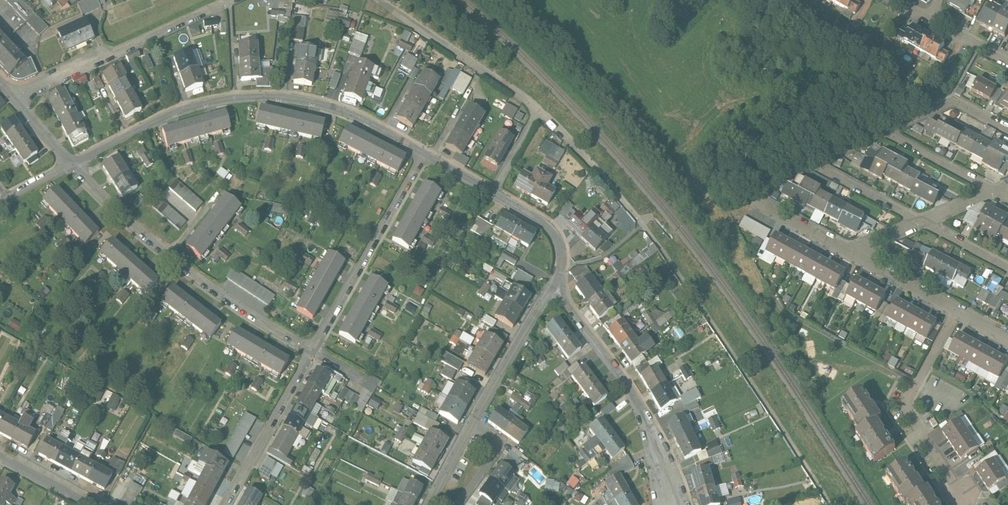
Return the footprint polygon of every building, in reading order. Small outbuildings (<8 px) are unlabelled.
[(21,0),(7,0),(27,21),(35,14),(21,0)] [(57,3),(62,8),(71,0),(61,0),(57,3)] [(79,15),(105,4),(103,0),(82,0),(75,3),(79,15)] [(832,1),(848,10),(855,14),(860,5),(853,1),(854,0),(833,0),(832,1)] [(948,6),(975,21),(981,10),(972,5),(975,0),(951,0),(948,6)] [(1002,13),(990,6),(980,24),(992,31),(1002,13)] [(1006,6),(1002,13),(992,31),(1004,37),(1007,31),(1007,7),(1006,6)] [(48,28),(35,14),(27,21),(40,36),(48,28)] [(303,27),(300,27),(301,17),(294,16),(290,36),(301,38),(303,27)] [(345,19),(338,18),(337,24),(343,26),(345,19)] [(351,21),(345,19),(343,26),(349,28),(351,21)] [(85,21),(58,34),(66,53),(94,40),(85,21)] [(856,21),(849,34),(855,37),(862,24),(856,21)] [(929,36),(913,27),(910,33),(903,29),(898,38),(904,42),(920,51),(929,36)] [(347,53),(361,57),(367,36),(354,32),(347,53)] [(944,45),(929,36),(920,51),(936,60),(943,64),(948,55),(941,51),(944,45)] [(407,43),(401,40),(398,47),(404,49),(407,43)] [(892,43),(888,40),(883,48),(888,51),(892,43)] [(15,46),(13,48),(6,41),(0,46),(0,68),(9,78),(9,77),(10,78),(10,77),(13,79),(14,80),(16,81),(19,82),(22,81),(23,81),(38,74),(31,58),(24,61),(17,54),(19,52),(15,46)] [(413,46),(407,43),(404,49),(410,52),(413,46)] [(257,44),(239,45),(240,63),(258,62),(257,44)] [(316,50),(299,48),(296,66),(314,68),(316,50)] [(138,51),(132,53),(134,60),(140,57),(138,51)] [(132,53),(126,56),(129,62),(134,60),(132,53)] [(191,53),(174,58),(180,75),(197,69),(191,53)] [(410,70),(415,58),(405,54),(400,66),(410,70)] [(148,57),(142,60),(147,71),(153,68),(148,57)] [(258,62),(240,63),(241,81),(256,80),(262,80),(262,81),(269,81),(269,79),(272,79),(272,69),(258,70),(258,62)] [(381,71),(357,62),(351,79),(367,85),(370,77),(378,80),(381,71)] [(314,68),(296,66),(294,83),(311,86),(314,68)] [(419,71),(414,68),(408,78),(413,81),(416,76),(421,79),(423,75),(424,75),(427,69),(422,66),(419,71)] [(120,67),(103,76),(109,87),(125,79),(126,78),(120,67)] [(197,69),(180,75),(186,92),(203,86),(197,69)] [(460,73),(454,70),(451,76),(457,79),(460,73)] [(340,75),(334,73),(329,87),(335,89),(340,75)] [(466,76),(460,73),(457,79),(462,82),(466,76)] [(84,75),(78,78),(81,84),(87,81),(84,75)] [(419,80),(414,88),(415,88),(406,104),(421,113),(430,97),(438,83),(424,75),(423,75),(421,79),(420,81),(419,80)] [(103,87),(98,77),(93,80),(94,81),(98,89),(103,87)] [(78,78),(72,80),(76,86),(81,84),(78,78)] [(125,79),(109,87),(118,103),(133,94),(125,79)] [(367,85),(351,79),(345,96),(361,102),(364,93),(372,96),(375,88),(367,85)] [(997,89),(979,79),(972,91),(990,101),(997,89)] [(269,81),(262,81),(262,80),(256,80),(256,88),(270,88),(269,81)] [(94,81),(88,84),(93,95),(99,92),(94,81)] [(62,86),(51,90),(53,96),(64,90),(62,86)] [(53,96),(48,98),(52,106),(53,106),(60,123),(76,114),(64,90),(53,96)] [(1002,92),(994,106),(999,108),(1007,94),(1002,92)] [(133,94),(118,103),(126,118),(141,110),(133,94)] [(1007,94),(999,108),(1002,110),(1007,109),(1007,110),(1007,95),(1007,94)] [(506,104),(500,101),(497,107),(503,110),(506,104)] [(421,113),(406,104),(397,119),(412,128),(421,113)] [(517,111),(506,104),(503,110),(501,114),(512,120),(517,111)] [(288,133),(292,115),(261,108),(257,125),(288,133)] [(468,108),(454,132),(470,140),(483,116),(468,108)] [(230,130),(225,113),(194,122),(199,139),(230,130)] [(76,114),(60,123),(73,147),(89,139),(76,114)] [(320,140),(324,123),(292,115),(288,133),(320,140)] [(951,122),(942,116),(938,121),(948,127),(951,122)] [(11,121),(1,128),(7,136),(17,130),(11,121)] [(940,127),(929,121),(925,129),(936,135),(940,127)] [(199,139),(194,122),(163,131),(167,148),(199,139)] [(979,139),(965,132),(966,130),(951,122),(946,131),(975,146),(979,139)] [(946,131),(940,127),(936,135),(970,154),(971,154),(975,146),(946,131)] [(17,130),(7,136),(16,149),(28,141),(19,128),(17,130)] [(368,159),(376,143),(347,128),(339,144),(368,159)] [(470,140),(454,132),(446,147),(456,153),(461,156),(470,140)] [(499,133),(484,159),(497,167),(512,140),(499,133)] [(274,140),(267,138),(264,150),(271,151),(274,140)] [(999,145),(997,149),(979,139),(975,146),(989,154),(989,153),(994,156),(994,155),(1004,161),(1007,163),(1007,150),(999,145)] [(28,141),(16,149),(24,162),(37,154),(28,141)] [(558,149),(546,142),(539,153),(546,157),(546,156),(552,160),(558,149)] [(220,143),(214,145),(217,156),(224,154),(220,143)] [(397,174),(405,158),(376,143),(368,159),(397,174)] [(305,147),(299,145),(296,157),(303,159),(305,147)] [(989,154),(975,146),(971,154),(984,161),(982,165),(998,173),(1004,162),(1003,162),(989,154)] [(880,156),(870,151),(866,157),(876,163),(877,163),(880,157),(880,156)] [(891,158),(883,154),(884,152),(883,151),(880,156),(880,157),(877,163),(902,177),(906,169),(905,169),(908,165),(892,156),(891,158)] [(117,152),(107,158),(110,163),(118,158),(120,157),(117,152)] [(189,152),(183,154),(186,165),(192,163),(189,152)] [(146,153),(140,157),(144,163),(149,159),(146,153)] [(461,156),(456,153),(452,160),(464,168),(469,160),(461,156)] [(552,160),(546,156),(546,157),(543,162),(549,166),(552,160)] [(110,163),(103,167),(113,182),(128,173),(118,158),(110,163)] [(149,159),(144,163),(147,168),(153,164),(149,159)] [(352,163),(345,160),(341,171),(347,174),(352,163)] [(558,163),(552,160),(549,166),(554,169),(558,163)] [(998,173),(1004,176),(1007,169),(1007,170),(1007,163),(1004,161),(1003,162),(1004,162),(998,173)] [(877,163),(876,163),(870,174),(882,180),(884,177),(897,184),(902,177),(877,163)] [(920,177),(906,169),(902,177),(916,184),(919,179),(920,177)] [(532,179),(523,174),(515,187),(531,197),(543,175),(536,172),(532,179)] [(128,173),(113,182),(122,197),(137,188),(128,173)] [(381,177),(375,173),(369,184),(376,187),(381,177)] [(543,175),(531,197),(547,206),(555,192),(545,187),(550,179),(543,175)] [(799,177),(793,189),(799,192),(805,181),(799,177)] [(938,196),(926,190),(926,189),(921,187),(916,184),(902,177),(897,184),(921,197),(920,199),(933,206),(938,196)] [(176,181),(168,189),(196,213),(203,204),(176,181)] [(821,189),(805,181),(799,192),(829,207),(833,200),(819,192),(821,189)] [(440,193),(424,184),(409,212),(424,221),(440,193)] [(793,189),(788,186),(783,195),(805,206),(806,205),(825,215),(829,207),(799,192),(793,189)] [(64,223),(77,211),(56,189),(44,201),(64,223)] [(141,195),(133,203),(138,207),(145,199),(141,195)] [(240,208),(226,197),(206,222),(220,233),(240,208)] [(180,231),(186,223),(159,200),(153,207),(180,231)] [(835,201),(833,200),(829,207),(843,215),(847,208),(835,201)] [(567,203),(559,214),(568,222),(575,213),(571,210),(573,208),(567,203)] [(605,203),(600,208),(605,213),(610,208),(605,203)] [(843,215),(829,207),(825,215),(839,223),(839,224),(847,229),(853,220),(843,215)] [(441,208),(437,214),(447,220),(451,214),(441,208)] [(615,212),(610,208),(605,213),(610,217),(615,212)] [(863,216),(847,208),(843,215),(853,220),(860,223),(863,216)] [(85,245),(98,233),(77,211),(64,223),(85,245)] [(424,221),(409,212),(393,240),(408,249),(424,221)] [(583,220),(578,215),(567,226),(580,239),(581,238),(592,227),(598,221),(589,213),(583,220)] [(598,221),(592,227),(581,238),(595,251),(612,233),(604,225),(611,218),(610,217),(605,213),(598,221)] [(980,219),(971,214),(966,223),(975,228),(980,219)] [(519,225),(503,216),(495,229),(492,227),(487,235),(507,246),(512,238),(519,225)] [(750,220),(745,217),(739,227),(744,230),(750,220)] [(994,220),(989,217),(986,222),(992,225),(994,220)] [(996,217),(994,220),(992,225),(1007,233),(1007,224),(996,217)] [(980,219),(975,228),(974,230),(996,241),(998,237),(1007,243),(1007,233),(992,225),(986,222),(980,219)] [(755,223),(750,220),(744,230),(750,233),(755,223)] [(860,223),(853,220),(847,229),(857,235),(863,225),(860,223)] [(220,233),(206,222),(186,247),(200,258),(220,233)] [(485,223),(478,235),(485,239),(487,235),(492,227),(485,223)] [(755,223),(750,233),(755,236),(760,225),(755,223)] [(249,231),(240,224),(236,229),(245,237),(249,231)] [(536,234),(519,225),(512,238),(528,247),(536,234)] [(760,225),(755,236),(760,239),(766,228),(760,225)] [(766,228),(760,239),(765,241),(766,239),(771,231),(766,228)] [(772,242),(766,252),(766,253),(776,258),(786,240),(776,235),(772,242)] [(435,242),(425,236),(422,242),(432,248),(435,242)] [(765,241),(758,255),(764,258),(766,253),(766,252),(772,242),(766,239),(765,241)] [(786,240),(776,258),(786,263),(796,246),(786,240)] [(123,274),(135,261),(112,241),(101,254),(123,274)] [(796,246),(786,263),(796,269),(805,251),(796,246)] [(230,256),(220,249),(216,254),(225,262),(230,256)] [(805,251),(796,269),(806,274),(815,257),(805,251)] [(931,255),(923,251),(922,253),(924,254),(922,257),(928,260),(931,255)] [(510,255),(504,252),(500,258),(506,262),(510,255)] [(946,260),(932,253),(931,255),(928,260),(942,268),(946,260)] [(314,260),(303,254),(300,260),(310,266),(314,260)] [(344,263),(329,254),(313,282),(328,291),(344,263)] [(825,262),(815,257),(806,274),(816,280),(825,262)] [(942,268),(928,260),(926,265),(924,267),(939,275),(942,268)] [(971,274),(946,260),(942,268),(967,281),(971,274)] [(146,294),(157,281),(135,261),(123,274),(146,294)] [(825,262),(816,280),(825,285),(835,267),(825,262)] [(835,267),(825,285),(835,290),(836,290),(841,281),(845,273),(835,267)] [(516,268),(512,278),(527,286),(532,277),(516,268)] [(967,281),(942,268),(939,275),(963,288),(967,281)] [(233,269),(226,280),(269,308),(276,297),(233,269)] [(619,273),(613,277),(617,282),(623,278),(619,273)] [(387,287),(371,278),(355,306),(371,315),(387,287)] [(601,294),(589,278),(575,288),(587,304),(601,294)] [(623,278),(617,282),(621,287),(627,283),(623,278)] [(851,287),(846,296),(856,302),(866,284),(856,279),(851,287)] [(841,281),(836,290),(835,290),(832,297),(837,300),(837,299),(846,284),(841,281)] [(298,288),(288,282),(284,288),(295,294),(298,288)] [(328,291),(313,282),(297,310),(312,319),(328,291)] [(530,298),(503,282),(495,297),(504,303),(521,313),(530,298)] [(490,287),(484,283),(481,289),(487,293),(490,287)] [(846,284),(837,299),(843,302),(846,296),(851,287),(846,284)] [(866,284),(856,302),(866,307),(876,289),(866,284)] [(420,297),(424,291),(418,286),(413,292),(420,297)] [(998,286),(992,295),(997,297),(1002,288),(998,286)] [(186,320),(196,306),(172,288),(162,302),(186,320)] [(487,293),(481,289),(477,295),(483,299),(487,293)] [(876,289),(866,307),(876,313),(882,302),(886,295),(876,289)] [(601,294),(587,304),(599,319),(613,309),(601,294)] [(893,308),(887,318),(897,324),(907,306),(896,301),(893,308)] [(398,308),(387,302),(384,308),(394,314),(398,308)] [(876,313),(874,318),(879,321),(887,305),(882,302),(876,313)] [(521,313),(504,303),(495,318),(512,328),(521,313)] [(887,305),(879,321),(884,324),(887,318),(893,308),(887,305)] [(210,339),(220,325),(196,306),(186,320),(210,339)] [(371,315),(355,306),(340,334),(355,343),(371,315)] [(907,306),(897,324),(907,329),(917,312),(907,306)] [(917,312),(907,329),(917,335),(926,317),(917,312)] [(609,315),(600,322),(603,326),(612,320),(609,315)] [(612,320),(603,326),(608,332),(622,322),(618,315),(612,320)] [(496,322),(486,316),(483,322),(493,328),(496,322)] [(651,316),(646,321),(650,326),(655,322),(651,316)] [(926,317),(917,335),(927,340),(933,330),(936,323),(926,317)] [(559,321),(546,331),(558,345),(570,336),(559,321)] [(622,322),(608,332),(620,348),(634,338),(622,322)] [(655,322),(650,326),(654,331),(659,327),(655,322)] [(504,335),(493,328),(490,334),(501,341),(504,335)] [(382,335),(372,329),(368,335),(379,341),(382,335)] [(253,361),(262,345),(236,330),(227,345),(253,361)] [(927,340),(924,345),(929,348),(938,333),(933,330),(927,340)] [(462,334),(456,331),(453,336),(459,340),(462,334)] [(473,341),(462,334),(459,340),(470,346),(473,341)] [(502,346),(485,335),(476,350),(493,360),(502,346)] [(949,352),(959,358),(969,340),(959,335),(955,342),(949,352)] [(189,349),(193,338),(187,336),(183,347),(189,349)] [(459,340),(453,336),(449,343),(455,346),(459,340)] [(570,336),(558,345),(569,360),(581,351),(570,336)] [(634,338),(620,348),(631,364),(642,356),(645,353),(634,338)] [(949,339),(944,349),(949,352),(955,342),(949,339)] [(969,340),(959,358),(969,363),(979,346),(969,340)] [(279,376),(288,361),(262,345),(253,361),(279,376)] [(979,346),(969,363),(979,368),(988,351),(979,346)] [(493,360),(476,350),(467,365),(484,376),(493,360)] [(988,351),(979,368),(989,374),(998,356),(988,351)] [(538,352),(532,356),(536,361),(542,357),(538,352)] [(463,364),(445,354),(441,362),(458,372),(463,364)] [(631,364),(636,370),(647,363),(642,356),(631,364)] [(989,374),(999,379),(1004,370),(1007,363),(1007,362),(998,356),(989,374)] [(542,357),(536,361),(540,367),(546,362),(542,357)] [(647,363),(636,370),(640,377),(641,377),(652,370),(647,363)] [(577,364),(567,372),(572,378),(582,370),(577,364)] [(685,365),(679,369),(683,375),(689,371),(685,365)] [(343,377),(327,368),(324,373),(332,377),(331,378),(339,383),(343,377)] [(582,370),(572,378),(583,392),(596,383),(585,368),(582,370)] [(652,370),(641,377),(650,393),(666,385),(656,368),(652,370)] [(317,369),(308,385),(321,393),(322,394),(331,378),(332,377),(324,373),(317,369)] [(999,379),(995,386),(1000,389),(1007,375),(1007,373),(1004,370),(999,379)] [(689,371),(683,375),(686,380),(692,377),(689,371)] [(371,376),(364,389),(373,393),(380,381),(371,376)] [(257,390),(262,380),(257,378),(252,388),(257,390)] [(434,383),(428,380),(425,385),(431,389),(434,383)] [(474,393),(457,383),(448,398),(466,408),(474,393)] [(596,383),(583,392),(594,407),(607,397),(596,383)] [(321,393),(308,385),(302,396),(315,403),(321,393)] [(431,389),(425,385),(422,391),(428,395),(431,389)] [(666,385),(650,393),(660,410),(675,401),(666,385)] [(678,396),(687,413),(700,406),(696,398),(700,396),(695,387),(678,396)] [(349,391),(343,388),(337,399),(343,402),(343,401),(349,391)] [(349,391),(343,401),(348,404),(354,394),(349,391)] [(860,432),(877,422),(881,419),(873,407),(872,407),(869,404),(871,403),(862,391),(842,405),(860,432)] [(360,398),(354,394),(348,404),(355,407),(360,398)] [(315,403),(302,396),(296,406),(316,417),(321,407),(314,403),(315,403)] [(566,396),(561,400),(565,406),(571,402),(566,396)] [(109,397),(108,407),(115,408),(117,398),(109,397)] [(466,408),(448,398),(440,414),(457,424),(466,408)] [(521,398),(517,405),(522,409),(527,402),(521,398)] [(532,407),(527,402),(522,409),(528,413),(532,407)] [(571,402),(565,406),(569,411),(575,407),(571,402)] [(610,402),(599,410),(603,416),(614,408),(610,402)] [(56,405),(55,408),(46,403),(36,423),(51,431),(63,408),(56,405)] [(316,417),(296,406),(291,416),(304,424),(312,428),(318,418),(316,417)] [(513,421),(498,410),(489,423),(504,434),(513,421)] [(961,412),(946,422),(949,427),(959,420),(964,417),(961,412)] [(234,459),(256,419),(245,413),(223,453),(234,459)] [(429,420),(419,414),(414,423),(424,429),(429,420)] [(290,416),(279,437),(292,444),(298,435),(306,439),(310,432),(301,427),(304,424),(291,416),(290,416)] [(684,416),(669,424),(677,442),(693,434),(684,416)] [(714,416),(708,419),(711,425),(717,422),(714,416)] [(3,417),(0,422),(0,434),(11,440),(19,426),(3,417)] [(934,419),(930,422),(933,428),(938,425),(934,419)] [(949,427),(942,431),(949,441),(966,430),(959,420),(949,427)] [(513,421),(504,434),(519,445),(528,432),(513,421)] [(602,421),(590,430),(596,439),(584,448),(589,454),(593,451),(613,436),(602,421)] [(717,422),(711,425),(714,431),(720,428),(717,422)] [(877,422),(860,432),(856,435),(875,463),(895,449),(887,437),(886,438),(883,434),(885,433),(877,422)] [(35,435),(19,426),(11,440),(28,449),(35,435)] [(408,431),(401,428),(398,433),(405,437),(408,431)] [(192,439),(176,430),(173,436),(189,445),(192,439)] [(966,430),(949,441),(955,450),(972,439),(966,430)] [(448,441),(431,432),(422,447),(439,456),(448,441)] [(405,437),(398,433),(395,439),(401,443),(405,437)] [(693,434),(677,442),(685,459),(701,452),(693,434)] [(613,436),(593,451),(597,457),(605,451),(612,460),(624,451),(613,436)] [(292,444),(279,437),(272,449),(285,457),(292,444)] [(972,439),(955,450),(961,460),(978,449),(972,439)] [(92,451),(96,445),(86,440),(83,447),(92,451)] [(63,450),(47,441),(39,455),(55,464),(63,450)] [(439,456),(422,447),(414,462),(431,472),(439,456)] [(584,449),(578,454),(582,459),(588,455),(584,449)] [(79,458),(63,450),(55,464),(71,473),(79,458)] [(227,465),(205,453),(199,464),(207,468),(221,476),(227,465)] [(588,455),(582,459),(587,464),(593,460),(588,455)] [(277,463),(267,457),(264,462),(274,468),(277,463)] [(96,467),(79,458),(71,473),(88,481),(96,467)] [(993,461),(976,472),(983,481),(1000,470),(993,461)] [(264,462),(258,473),(268,479),(274,468),(264,462)] [(907,503),(925,490),(917,479),(916,480),(914,476),(915,475),(907,463),(886,477),(905,504),(907,503)] [(199,464),(194,473),(202,477),(198,485),(213,492),(221,476),(207,468),(199,464)] [(502,465),(491,480),(503,489),(514,474),(502,465)] [(96,467),(88,481),(104,490),(112,476),(96,467)] [(709,469),(692,474),(694,481),(698,492),(715,487),(709,469),(710,469),(709,469)] [(1000,470),(983,481),(989,491),(996,487),(1006,480),(1000,470)] [(738,474),(732,476),(734,482),(740,480),(738,474)] [(572,487),(578,480),(571,476),(566,483),(572,487)] [(606,484),(611,494),(603,499),(606,504),(608,504),(615,501),(629,493),(619,477),(606,484)] [(996,487),(999,492),(1007,486),(1007,478),(1006,480),(996,487)] [(544,479),(544,486),(549,487),(549,489),(557,490),(558,481),(544,479)] [(2,480),(0,484),(0,496),(14,503),(16,499),(9,495),(14,486),(2,480)] [(491,480),(480,495),(492,504),(503,489),(491,480)] [(740,480),(734,482),(736,488),(742,487),(740,480)] [(412,484),(410,489),(408,488),(405,495),(416,501),(422,489),(412,484)] [(198,485),(189,501),(197,504),(206,504),(213,492),(198,485)] [(698,492),(701,503),(701,504),(720,504),(715,487),(698,492)] [(121,503),(125,504),(133,504),(139,494),(128,489),(121,503)] [(907,503),(909,504),(936,504),(934,502),(936,501),(928,489),(925,490),(907,503)] [(240,504),(257,504),(261,498),(248,491),(240,504)] [(399,493),(392,504),(394,504),(414,504),(416,501),(405,495),(399,493)] [(615,501),(617,504),(636,504),(629,493),(615,501)] [(523,495),(519,501),(525,504),(529,499),(523,495)] [(0,496),(0,504),(13,504),(14,503),(0,496)] [(726,504),(740,504),(739,497),(725,499),(726,504)]
